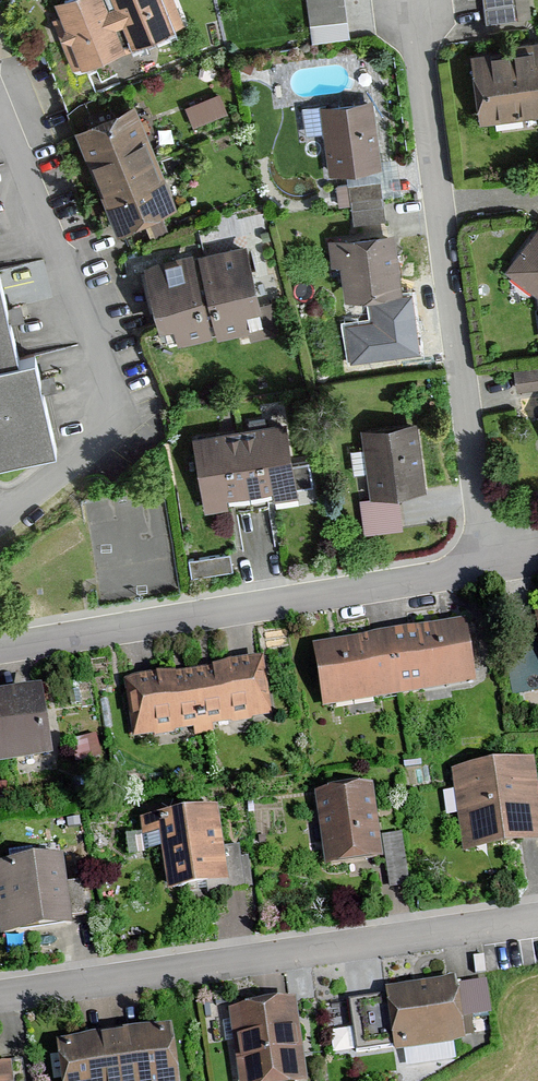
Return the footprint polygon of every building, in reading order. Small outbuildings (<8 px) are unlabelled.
[(168,0),(53,0),(43,4),(56,33),(49,36),(66,74),(178,24),(168,0)] [(311,43),(349,38),(344,0),(306,0),(311,43)] [(485,25),(517,22),(515,0),(482,0),(485,25)] [(460,59),(468,122),(537,114),(537,49),(460,59)] [(187,101),(193,121),(229,110),(222,90),(187,101)] [(381,172),(370,102),(317,111),(328,180),(381,172)] [(171,210),(128,105),(69,129),(111,234),(171,210)] [(532,301),(537,343),(537,223),(498,276),(532,301)] [(396,296),(386,236),(322,246),(326,271),(334,270),(340,305),(396,296)] [(215,342),(261,330),(239,248),(189,261),(188,254),(135,268),(158,353),(214,338),(215,342)] [(50,448),(29,356),(13,359),(0,299),(0,459),(50,448)] [(413,299),(367,305),(369,322),(342,326),(347,366),(420,356),(413,299)] [(286,470),(278,423),(183,440),(196,516),(295,498),(294,491),(308,489),(304,467),(286,470)] [(366,500),(419,491),(408,426),(355,435),(366,500)] [(359,535),(397,530),(393,499),(355,505),(359,535)] [(232,549),(191,555),(193,574),(235,568),(232,549)] [(472,677),(461,615),(315,642),(326,703),(472,677)] [(260,654),(123,678),(134,739),(271,714),(260,654)] [(51,749),(39,682),(0,689),(0,758),(51,749)] [(537,836),(537,788),(532,749),(451,762),(465,848),(537,836)] [(325,863),(383,856),(374,783),(315,791),(325,863)] [(147,831),(157,829),(168,889),(229,877),(215,801),(144,814),(147,831)] [(401,831),(384,834),(391,885),(408,883),(401,831)] [(70,918),(60,853),(0,862),(0,905),(3,928),(70,918)] [(397,1043),(467,1030),(458,971),(386,984),(397,1043)] [(307,1075),(294,994),(228,1004),(240,1080),(269,1080),(307,1075)] [(171,1023),(57,1039),(63,1080),(179,1080),(171,1023)] [(9,1057),(0,1059),(0,1080),(13,1080),(9,1057)]
